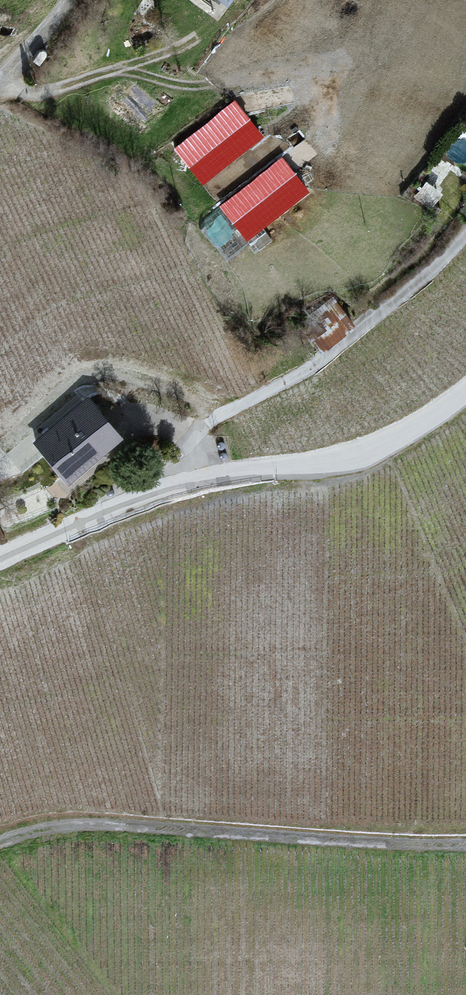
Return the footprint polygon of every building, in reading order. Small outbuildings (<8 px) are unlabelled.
[(235,101),(174,149),(203,185),(264,137),(235,101)] [(281,157),(219,206),(247,241),(309,192),(281,157)] [(118,437),(87,404),(39,450),(70,483),(118,437)]
